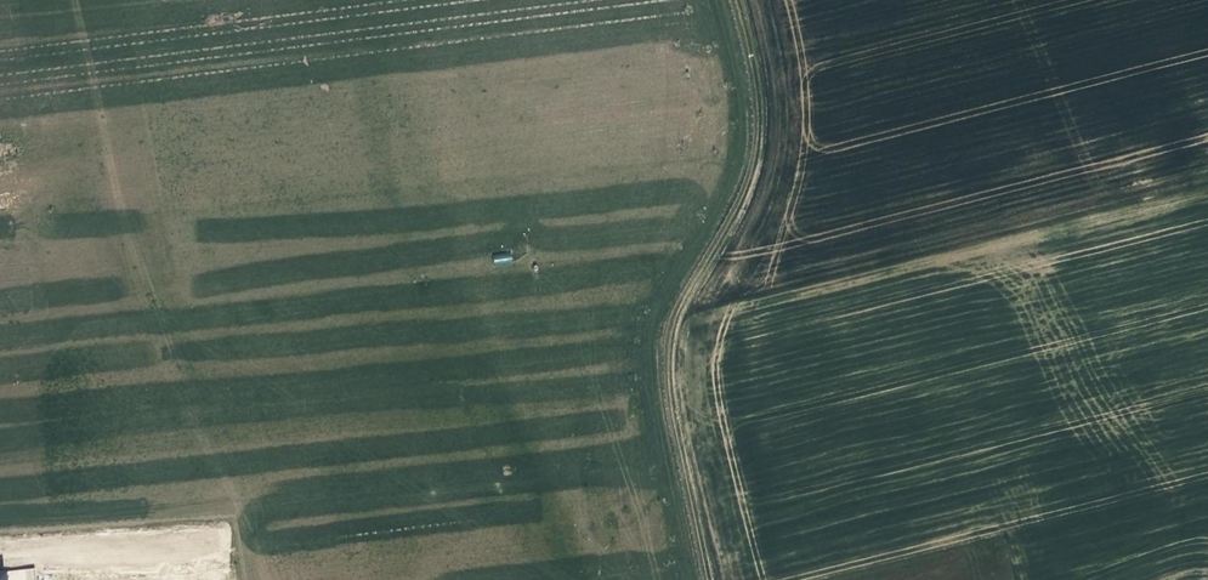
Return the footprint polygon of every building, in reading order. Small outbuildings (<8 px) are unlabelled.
[(493,254),(494,263),(511,261),(510,252),(493,254)] [(35,569),(0,571),(0,579),(36,579),(35,569)]
